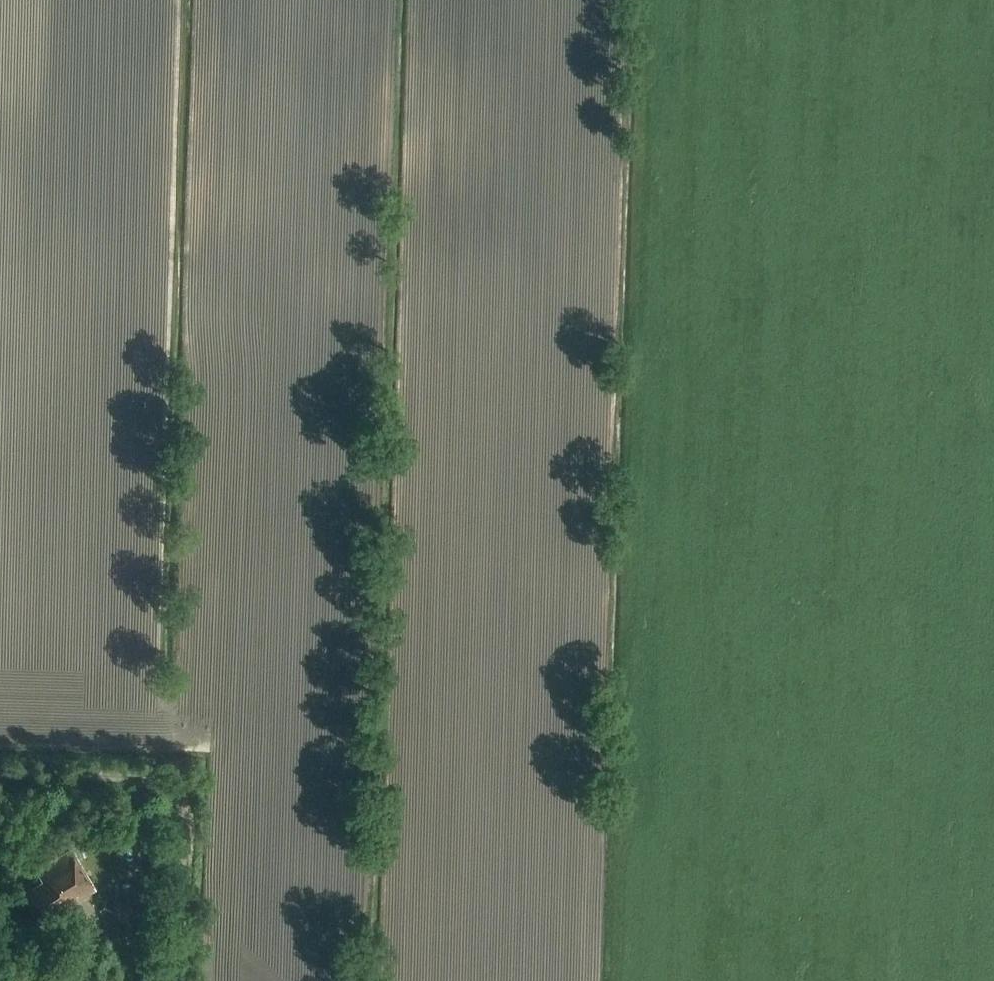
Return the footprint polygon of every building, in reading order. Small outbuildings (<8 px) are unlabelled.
[(52,915),(96,889),(72,849),(37,870),(43,881),(24,892),(40,918),(51,912),(52,915)] [(132,913),(131,900),(114,900),(114,914),(132,913)]
